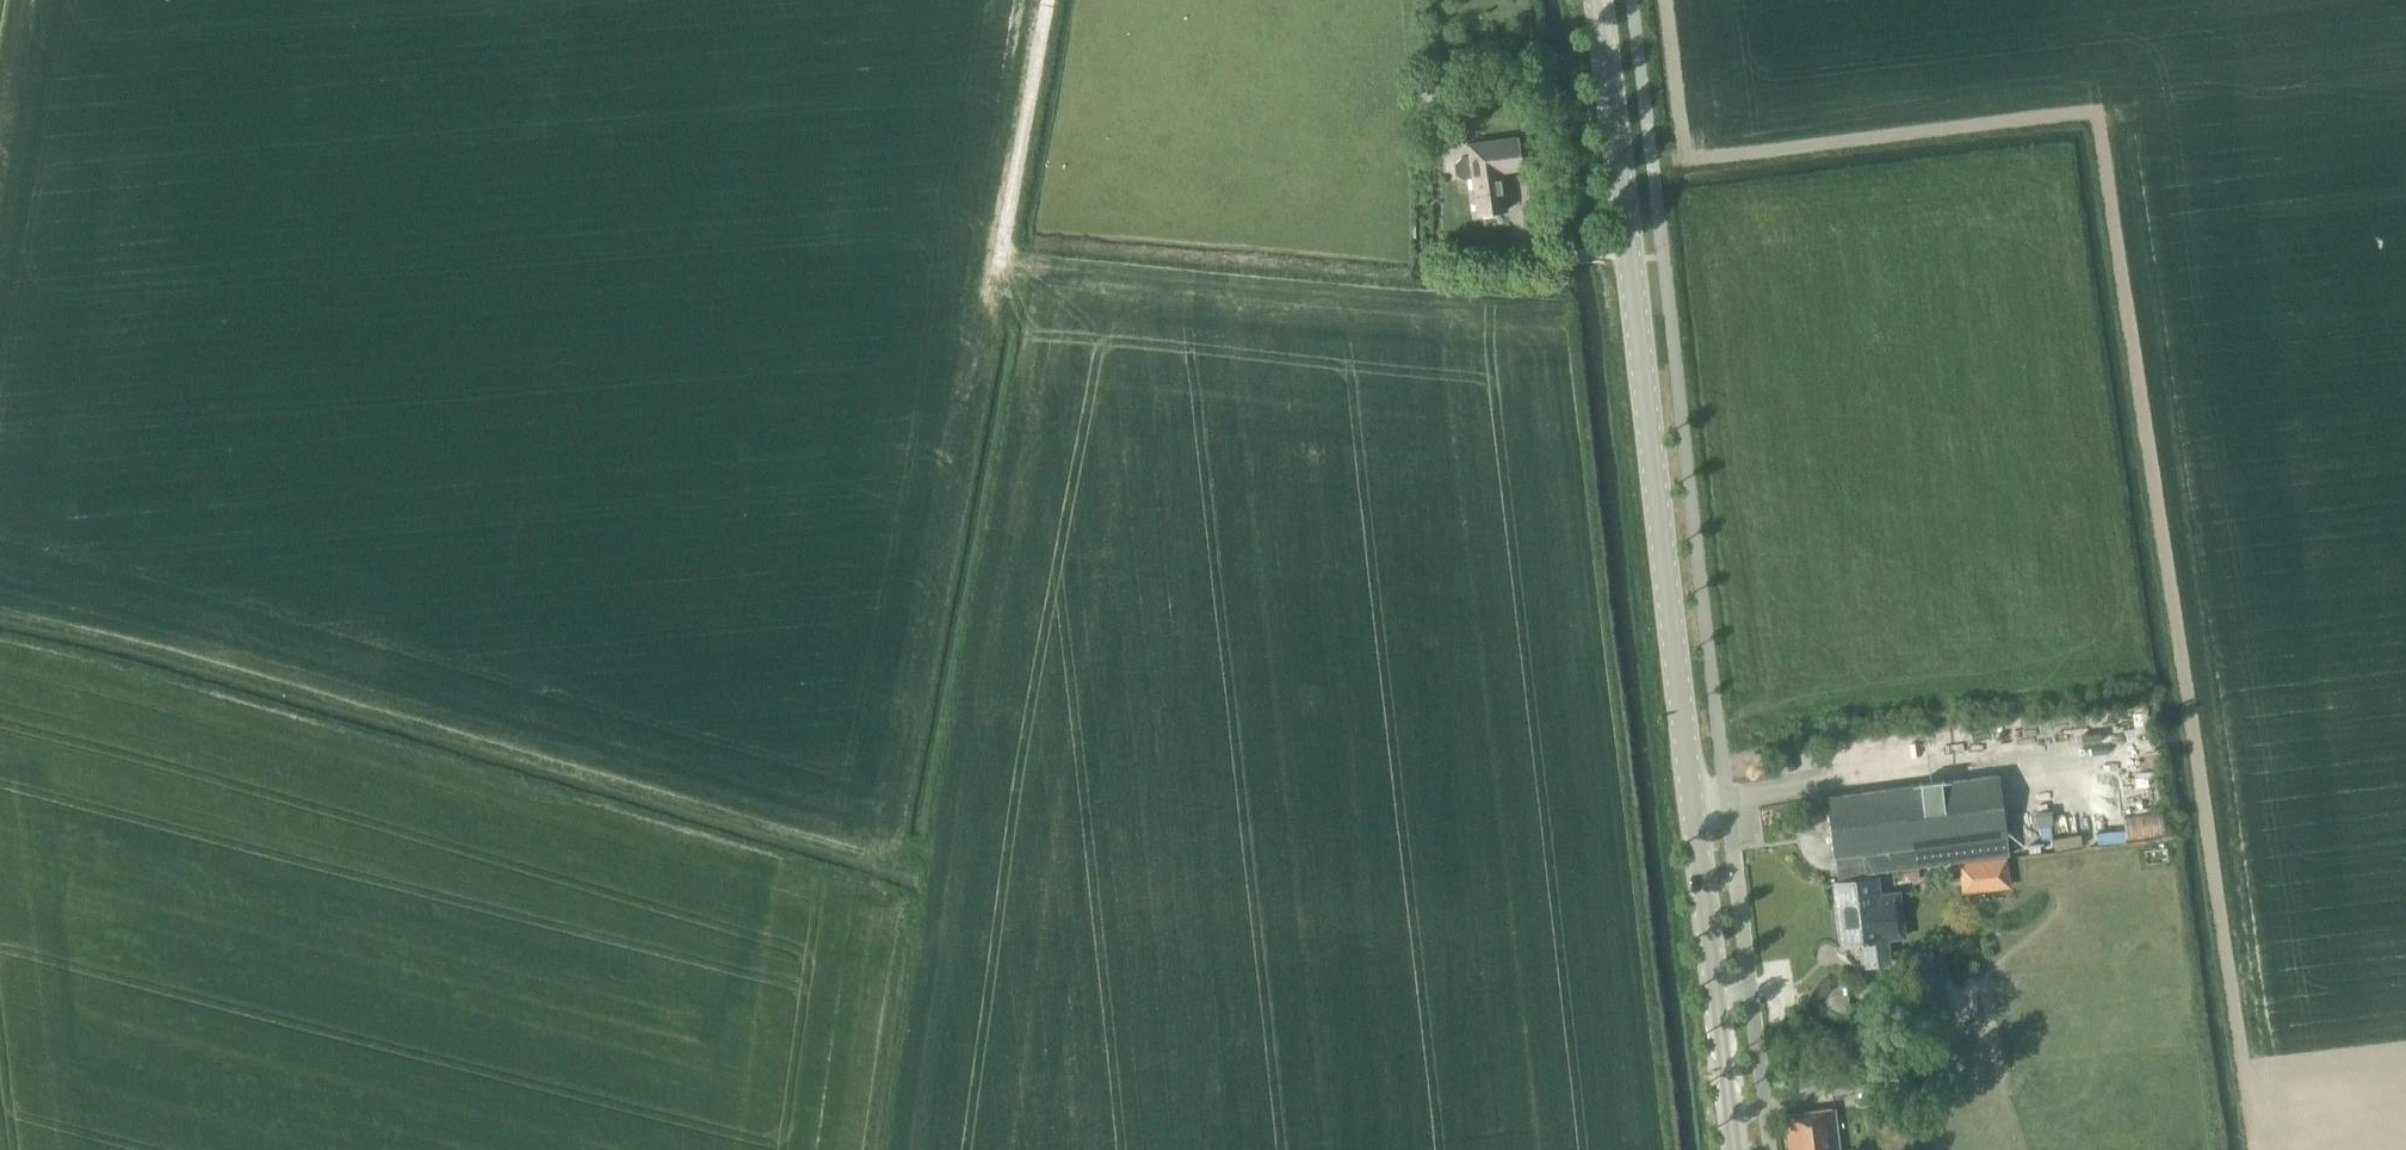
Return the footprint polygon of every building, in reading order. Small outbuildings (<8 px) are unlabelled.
[(1507,209),(1502,172),(1522,169),(1517,137),(1467,143),(1469,155),(1460,157),(1454,164),(1455,174),(1463,179),(1472,178),(1477,214),(1507,209)] [(1881,870),(1898,868),(1918,866),(1962,860),(2009,854),(1999,775),(1827,797),(1829,809),(1828,809),(1827,809),(1826,809),(1825,809),(1824,809),(1823,809),(1822,810),(1821,810),(1820,810),(1819,810),(1818,811),(1817,811),(1816,811),(1815,812),(1814,812),(1813,813),(1812,814),(1811,815),(1810,815),(1809,816),(1809,817),(1808,817),(1807,818),(1806,819),(1806,820),(1805,820),(1805,821),(1804,822),(1803,823),(1803,824),(1802,825),(1802,826),(1802,827),(1801,828),(1801,829),(1800,830),(1800,831),(1800,832),(1800,833),(1799,834),(1799,835),(1799,836),(1800,846),(1801,847),(1801,848),(1802,849),(1802,850),(1803,851),(1803,852),(1804,853),(1805,854),(1805,855),(1806,856),(1807,857),(1808,858),(1809,859),(1810,860),(1811,861),(1812,861),(1813,862),(1814,863),(1815,863),(1816,864),(1817,864),(1818,864),(1818,865),(1819,865),(1820,866),(1821,866),(1822,866),(1823,866),(1824,866),(1826,867),(1827,867),(1828,867),(1829,867),(1830,867),(1831,867),(1832,867),(1833,867),(1834,866),(1835,866),(1836,866),(1837,866),(1839,882),(1835,883),(1838,913),(1842,913),(1846,945),(1863,943),(1866,966),(1889,962),(1887,940),(1886,937),(1892,936),(1889,917),(1895,916),(1893,901),(1890,898),(1885,899),(1884,892),(1881,893),(1879,875),(1875,875),(1874,871),(1881,870)] [(2123,820),(2126,839),(2165,833),(2162,814),(2123,820)] [(1963,893),(1971,892),(2011,887),(2007,857),(1959,863),(1963,893)] [(1943,957),(1933,958),(1932,950),(1910,953),(1914,984),(1936,981),(1935,979),(1945,978),(1943,957)] [(1878,1103),(1889,1102),(1902,1100),(1897,1067),(1861,1072),(1860,1066),(1829,1070),(1833,1094),(1863,1090),(1863,1094),(1877,1093),(1878,1103)] [(1834,1108),(1785,1113),(1789,1149),(1839,1149),(1834,1108)]
